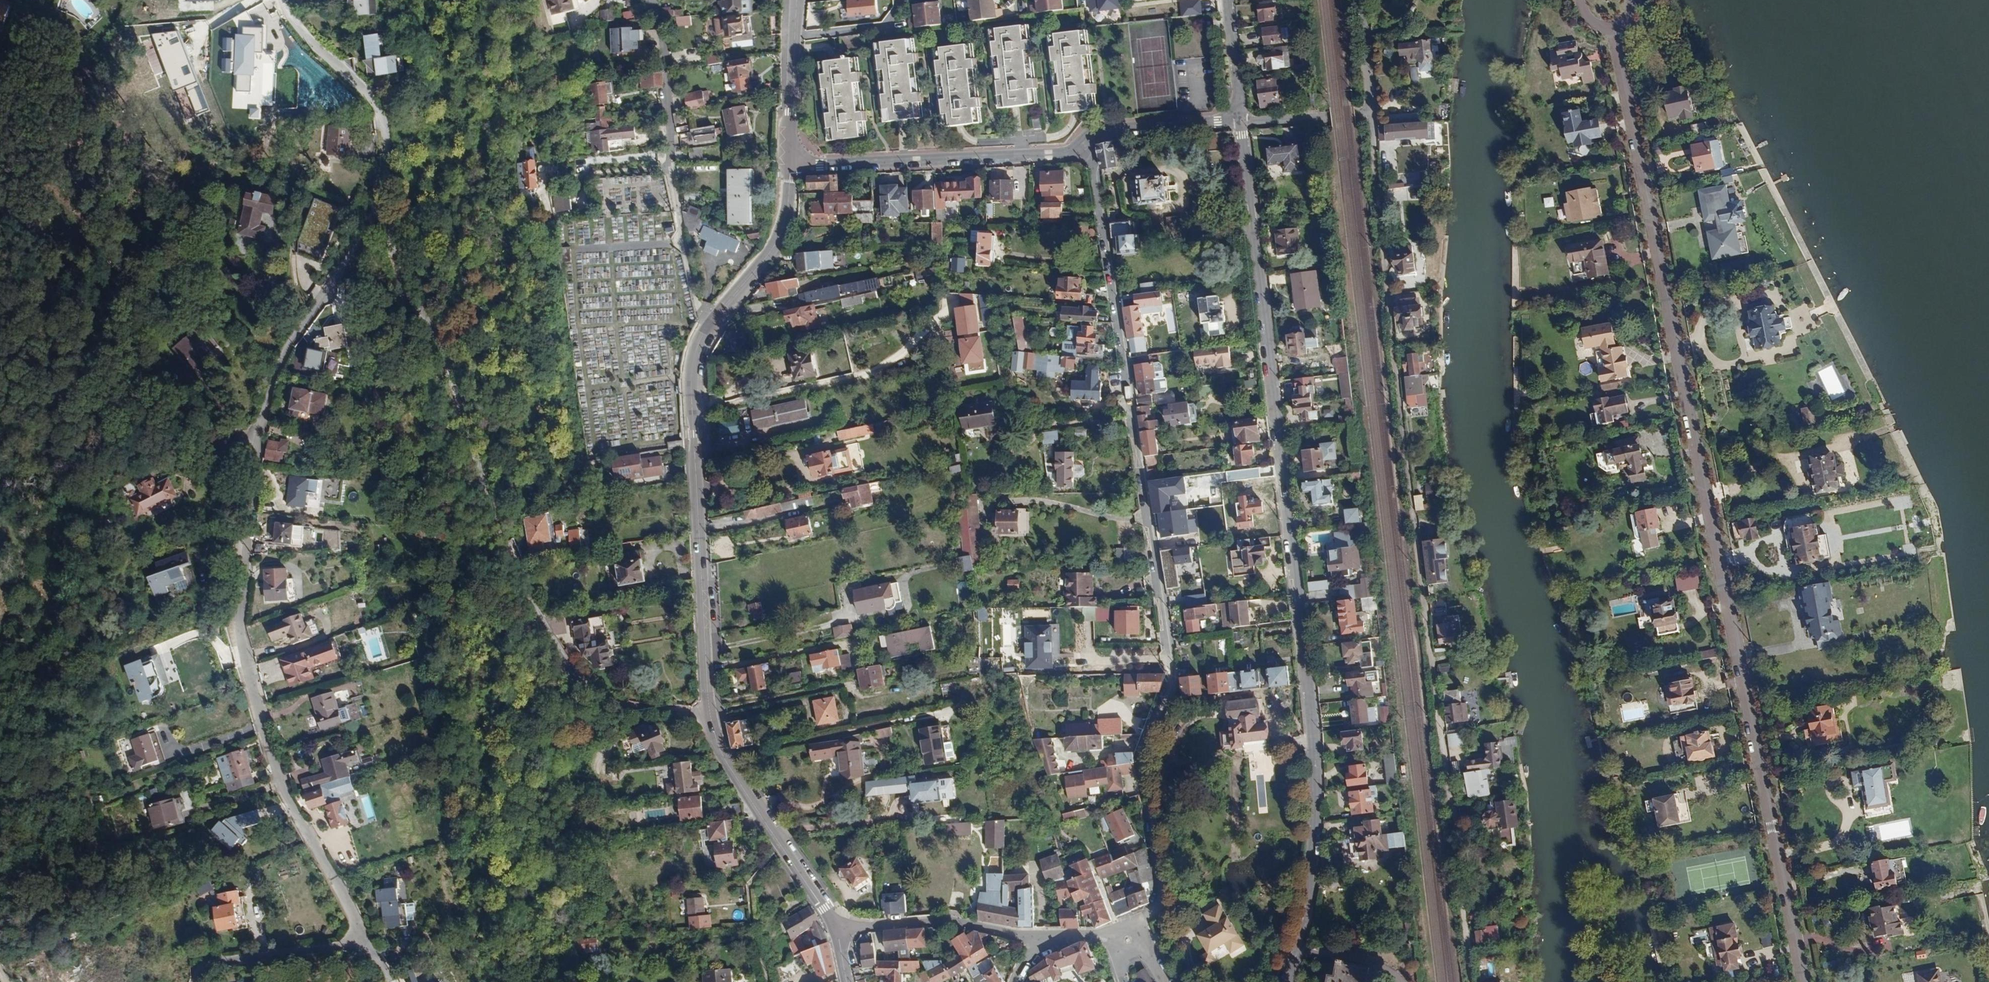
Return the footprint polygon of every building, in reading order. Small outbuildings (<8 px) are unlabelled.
[(357,15),(383,11),(381,0),(348,0),(350,8),(355,8),(357,15)] [(549,15),(574,8),(571,0),(545,0),(549,15)] [(722,5),(712,5),(713,13),(751,11),(751,0),(721,0),(722,5)] [(847,16),(877,13),(875,0),(846,0),(847,16)] [(970,20),(996,17),(993,0),(967,0),(970,20)] [(1035,12),(1063,9),(1062,0),(1034,0),(1035,12)] [(1090,12),(1098,11),(1120,8),(1119,0),(1088,0),(1090,12)] [(1180,1),(1181,16),(1202,14),(1200,0),(1189,0),(1180,1)] [(1275,1),(1257,3),(1258,12),(1259,22),(1264,21),(1273,20),(1273,13),(1276,13),(1275,1)] [(939,2),(911,4),(914,27),(941,24),(939,2)] [(2,33),(10,6),(0,3),(0,33),(2,33)] [(635,9),(622,13),(625,21),(637,17),(635,9)] [(740,14),(720,17),(722,29),(724,29),(725,37),(735,35),(735,32),(743,31),(740,14)] [(995,28),(996,41),(993,41),(996,56),(998,56),(1002,79),(999,80),(1001,94),(1003,94),(1005,106),(1015,104),(1034,102),(1031,84),(1026,45),(1023,24),(995,28)] [(236,75),(235,90),(249,91),(251,52),(262,53),(264,27),(243,26),(243,38),(238,38),(236,75)] [(1281,26),(1262,28),(1263,45),(1282,43),(1281,26)] [(643,41),(642,29),(631,30),(631,28),(610,29),(611,53),(631,52),(631,50),(638,50),(637,41),(643,41)] [(1051,45),(1049,45),(1051,61),(1053,60),(1056,85),(1054,85),(1055,99),(1057,99),(1059,111),(1073,109),(1092,107),(1090,89),(1085,50),(1083,29),(1050,33),(1051,45)] [(176,31),(151,34),(173,90),(197,82),(176,31)] [(232,38),(223,38),(222,51),(231,51),(232,38)] [(881,95),(879,95),(880,109),(883,109),(884,121),(905,118),(917,117),(915,97),(911,58),(909,39),(876,43),(877,55),(874,55),(877,71),(879,70),(881,95)] [(1575,39),(1555,43),(1556,48),(1549,49),(1552,64),(1550,65),(1551,70),(1560,68),(1562,78),(1580,74),(1582,83),(1594,80),(1591,61),(1579,64),(1579,60),(1581,58),(1582,55),(1581,52),(1580,51),(1577,50),(1575,39)] [(1430,41),(1411,43),(1412,52),(1419,52),(1419,60),(1432,59),(1430,41)] [(1419,52),(1412,52),(1411,43),(1400,44),(1401,54),(1409,53),(1409,60),(1419,60),(1419,52)] [(969,44),(935,49),(936,60),(934,60),(936,75),(938,74),(942,100),(939,100),(941,114),(943,113),(945,126),(961,124),(977,122),(975,102),(971,63),(969,44)] [(1264,49),(1264,55),(1259,55),(1255,59),(1256,62),(1260,65),(1262,65),(1262,70),(1265,70),(1282,68),(1281,63),(1283,63),(1282,47),(1264,49)] [(706,57),(707,63),(722,61),(721,55),(706,57)] [(381,58),(373,58),(375,73),(375,76),(398,73),(396,56),(381,58)] [(750,57),(726,61),(729,80),(750,76),(749,72),(752,71),(750,57)] [(231,59),(222,58),(221,71),(230,72),(231,59)] [(375,73),(373,58),(362,60),(375,73)] [(823,89),(826,114),(823,114),(825,128),(828,128),(830,140),(862,136),(859,116),(854,77),(852,59),(837,61),(820,63),(822,75),(818,75),(820,89),(823,89)] [(662,72),(640,73),(640,87),(663,86),(662,72)] [(752,90),(750,76),(729,80),(731,93),(752,90)] [(1281,98),(1280,87),(1277,87),(1276,78),(1257,80),(1260,108),(1279,106),(1279,98),(1281,98)] [(605,82),(590,83),(592,104),(608,103),(606,93),(612,93),(611,83),(605,83),(605,82)] [(684,94),(687,108),(705,105),(702,91),(684,94)] [(1315,92),(1303,93),(1304,110),(1316,109),(1315,92)] [(780,93),(764,96),(766,106),(780,103),(780,93)] [(1687,93),(1675,95),(1680,119),(1691,117),(1687,93)] [(608,127),(608,124),(615,123),(614,116),(605,117),(604,106),(595,107),(596,118),(585,119),(585,124),(595,123),(602,122),(602,128),(608,127)] [(750,134),(744,106),(724,110),(729,138),(750,134)] [(259,109),(250,108),(249,118),(259,119),(259,109)] [(1572,147),(1587,144),(1586,139),(1600,136),(1597,120),(1581,123),(1578,111),(1572,112),(1572,111),(1569,111),(1569,113),(1563,114),(1566,127),(1569,126),(1572,147)] [(1390,117),(1391,124),(1406,123),(1405,116),(1390,117)] [(1040,119),(1033,120),(1034,130),(1042,129),(1040,119)] [(1704,121),(1690,124),(1692,134),(1706,131),(1704,121)] [(1391,124),(1380,125),(1381,139),(1398,138),(1398,135),(1421,135),(1423,138),(1433,137),(1431,122),(1406,123),(1391,124)] [(349,155),(350,127),(326,126),(325,154),(349,155)] [(633,127),(591,131),(592,142),(593,153),(609,152),(623,150),(622,140),(635,138),(633,127)] [(696,133),(690,134),(690,140),(697,139),(697,142),(716,139),(715,129),(695,131),(696,133)] [(1709,141),(1691,145),(1697,171),(1708,169),(1708,167),(1714,165),(1709,141)] [(1115,168),(1112,142),(1097,144),(1100,169),(1115,168)] [(1299,142),(1265,147),(1268,164),(1283,163),(1284,172),(1302,170),(1299,142)] [(689,149),(689,161),(702,161),(702,148),(689,149)] [(535,160),(523,161),(523,163),(525,188),(534,188),(536,188),(535,160)] [(751,198),(751,170),(727,169),(727,198),(751,198)] [(1040,196),(1064,195),(1064,178),(1063,170),(1057,170),(1040,171),(1040,196)] [(1140,175),(1141,178),(1134,179),(1136,201),(1142,201),(1143,202),(1169,200),(1166,176),(1156,177),(1156,173),(1140,175)] [(838,191),(838,174),(806,175),(806,190),(827,189),(827,191),(838,191)] [(1731,174),(1721,176),(1723,182),(1732,180),(1731,174)] [(960,181),(961,198),(981,198),(980,177),(966,177),(966,181),(960,181)] [(1013,180),(990,180),(990,199),(1013,199),(1013,180)] [(960,181),(942,182),(943,201),(961,200),(961,198),(960,181)] [(908,212),(907,188),(899,188),(898,184),(880,185),(881,217),(899,216),(899,212),(908,212)] [(1738,204),(1727,206),(1723,187),(1702,192),(1707,217),(1716,216),(1717,222),(1732,219),(1741,217),(1738,204)] [(534,188),(525,188),(525,197),(535,197),(534,188)] [(1590,188),(1568,193),(1574,220),(1596,215),(1590,188)] [(933,210),(932,190),(912,190),(913,210),(921,210),(921,217),(929,217),(929,210),(933,210)] [(276,199),(249,192),(237,233),(261,240),(264,228),(258,226),(262,212),(272,215),(276,199)] [(825,192),(825,202),(825,213),(844,213),(844,192),(825,192)] [(853,193),(844,192),(844,213),(865,212),(865,199),(853,199),(853,193)] [(568,196),(553,197),(555,214),(570,212),(568,196)] [(751,198),(727,198),(728,225),(752,225),(751,198)] [(299,256),(323,263),(340,207),(312,199),(298,243),(299,256)] [(825,225),(825,213),(825,202),(810,202),(810,224),(825,225)] [(1062,202),(1041,202),(1041,218),(1058,218),(1058,212),(1062,212),(1062,202)] [(689,206),(686,213),(697,217),(700,210),(689,206)] [(1331,211),(1323,212),(1324,220),(1332,219),(1331,211)] [(1738,250),(1732,219),(1717,222),(1719,231),(1711,233),(1715,255),(1738,250)] [(701,233),(700,237),(708,241),(704,251),(716,256),(719,249),(725,252),(727,248),(736,252),(740,243),(726,237),(728,233),(700,220),(695,230),(701,233)] [(942,222),(931,222),(931,243),(942,243),(942,222)] [(1087,223),(1074,222),(1074,235),(1087,235),(1087,223)] [(1130,235),(1129,222),(1110,224),(1111,236),(1112,236),(1116,236),(1130,235)] [(1235,237),(1234,227),(1216,228),(1217,238),(1235,237)] [(757,229),(747,230),(748,239),(758,237),(757,229)] [(1295,229),(1274,232),(1278,257),(1298,254),(1295,229)] [(992,235),(978,235),(978,266),(995,267),(995,256),(991,256),(991,246),(995,246),(995,236),(992,236),(992,235)] [(1130,235),(1116,236),(1117,253),(1117,254),(1136,254),(1134,235),(1130,235)] [(1601,241),(1569,247),(1571,262),(1586,260),(1590,277),(1608,274),(1601,241)] [(1408,245),(1395,247),(1397,273),(1415,272),(1414,254),(1408,254),(1408,245)] [(571,262),(570,247),(560,248),(561,263),(571,262)] [(797,254),(798,271),(833,269),(832,251),(820,252),(797,254)] [(964,273),(965,260),(952,260),(952,273),(964,273)] [(934,269),(927,270),(928,277),(936,275),(934,269)] [(1316,271),(1291,274),(1295,308),(1320,305),(1316,271)] [(1056,299),(1081,300),(1082,294),(1082,288),(1080,288),(1081,278),(1057,276),(1056,299)] [(767,293),(771,293),(773,300),(790,297),(788,289),(797,288),(796,279),(766,284),(767,293)] [(1158,281),(1141,283),(1142,293),(1159,291),(1158,281)] [(824,290),(814,292),(815,299),(850,293),(848,285),(833,288),(824,290)] [(1142,293),(1133,294),(1134,305),(1139,304),(1161,302),(1159,291),(1142,293)] [(1095,295),(1082,294),(1081,300),(1081,302),(1094,303),(1095,295)] [(859,295),(840,299),(841,307),(861,303),(859,295)] [(1223,306),(1219,306),(1217,296),(1197,299),(1201,324),(1204,324),(1205,336),(1225,333),(1223,322),(1225,321),(1223,306)] [(1402,328),(1406,328),(1406,331),(1414,330),(1414,327),(1424,326),(1421,306),(1419,306),(1418,300),(1398,302),(1399,309),(1396,310),(1397,321),(1401,320),(1402,328)] [(812,304),(784,310),(787,320),(792,319),(793,323),(800,322),(801,329),(817,326),(812,304)] [(1134,305),(1123,307),(1128,338),(1129,338),(1145,337),(1139,304),(1134,305)] [(1097,310),(1089,309),(1089,307),(1079,306),(1079,308),(1061,307),(1060,320),(1081,321),(1093,322),(1097,322),(1097,310)] [(1782,315),(1775,316),(1773,308),(1751,313),(1753,325),(1751,325),(1753,336),(1756,335),(1758,346),(1780,341),(1778,334),(1785,332),(1785,329),(1792,327),(1790,317),(1783,318),(1782,315)] [(1022,316),(1013,316),(1016,337),(1024,337),(1022,316)] [(1629,375),(1627,366),(1630,366),(1628,356),(1625,357),(1623,347),(1620,348),(1615,322),(1586,328),(1590,347),(1606,344),(1608,351),(1601,352),(1607,380),(1629,375)] [(334,325),(324,327),(325,337),(314,339),(314,348),(314,350),(308,349),(304,367),(320,370),(322,352),(323,350),(323,347),(327,347),(328,350),(347,347),(344,323),(334,325)] [(1081,332),(1077,332),(1076,343),(1095,344),(1096,334),(1093,333),(1093,326),(1081,325),(1081,332)] [(1305,333),(1304,329),(1299,325),(1294,326),(1291,329),(1292,334),(1286,334),(1288,355),(1308,353),(1307,347),(1318,346),(1317,329),(1310,330),(1312,339),(1306,340),(1305,333)] [(186,336),(173,348),(198,375),(224,351),(210,336),(197,348),(186,336)] [(1024,337),(1016,337),(1018,352),(1023,353),(1026,353),(1024,337)] [(1146,351),(1145,337),(1129,338),(1131,353),(1146,351)] [(1076,343),(1062,341),(1062,352),(1074,353),(1074,356),(1103,358),(1104,344),(1098,344),(1095,344),(1076,343)] [(1229,345),(1193,349),(1195,366),(1216,364),(1216,369),(1231,367),(1229,345)] [(737,347),(724,350),(727,362),(739,359),(737,347)] [(811,349),(789,354),(795,379),(817,374),(811,349)] [(1042,365),(1052,365),(1052,369),(1054,371),(1060,371),(1062,369),(1062,367),(1070,368),(1071,358),(1026,353),(1023,353),(1022,369),(1038,370),(1041,367),(1042,365)] [(1132,357),(1133,365),(1150,363),(1149,355),(1132,357)] [(1421,375),(1418,355),(1409,356),(1410,362),(1404,363),(1406,377),(1421,375)] [(1350,373),(1348,357),(1337,359),(1337,360),(1334,361),(1334,366),(1337,365),(1339,374),(1350,373)] [(1133,365),(1135,382),(1154,379),(1155,379),(1153,362),(1150,363),(1133,365)] [(1088,366),(1086,370),(1086,382),(1072,381),(1071,399),(1100,400),(1101,382),(1098,382),(1099,370),(1097,366),(1088,366)] [(1247,367),(1248,380),(1257,379),(1255,366),(1247,367)] [(1421,375),(1406,377),(1408,408),(1427,407),(1422,375),(1421,375)] [(1292,389),(1293,405),(1309,403),(1308,394),(1313,393),(1312,378),(1294,380),(1295,388),(1292,389)] [(1154,379),(1135,382),(1137,395),(1156,393),(1154,379)] [(1209,385),(1199,387),(1201,398),(1208,398),(1211,394),(1209,385)] [(327,394),(293,387),(288,409),(322,416),(327,394)] [(1597,411),(1612,408),(1613,414),(1629,411),(1626,394),(1610,397),(1609,395),(1594,398),(1597,411)] [(1136,399),(1137,406),(1149,405),(1152,405),(1151,397),(1136,399)] [(805,399),(750,411),(755,429),(809,416),(805,399)] [(1010,400),(1003,401),(1004,409),(1011,408),(1010,400)] [(991,403),(959,407),(962,430),(994,426),(991,403)] [(1163,409),(1164,422),(1170,422),(1170,426),(1191,424),(1191,423),(1196,422),(1196,416),(1195,406),(1193,403),(1188,404),(1188,403),(1169,405),(1169,408),(1163,409)] [(1316,410),(1310,411),(1309,403),(1293,405),(1294,413),(1302,413),(1303,420),(1317,418),(1316,410)] [(1138,415),(1140,431),(1155,430),(1157,429),(1155,413),(1150,414),(1149,405),(1137,406),(1138,415)] [(1812,423),(1809,406),(1799,408),(1801,425),(1812,423)] [(1232,421),(1234,444),(1260,441),(1258,419),(1232,421)] [(873,423),(839,430),(841,439),(875,432),(873,423)] [(1054,430),(1042,432),(1044,445),(1057,443),(1054,430)] [(1103,431),(1087,430),(1086,439),(1102,440),(1103,431)] [(1140,431),(1144,456),(1155,455),(1158,455),(1155,430),(1140,431)] [(279,441),(268,439),(264,460),(279,462),(281,452),(277,451),(279,441)] [(279,439),(279,441),(277,451),(281,452),(287,453),(289,440),(279,439)] [(683,440),(667,442),(668,449),(683,447),(683,440)] [(1253,444),(1233,446),(1235,466),(1251,464),(1250,456),(1254,456),(1253,444)] [(1646,478),(1639,444),(1626,446),(1628,459),(1616,461),(1614,450),(1596,454),(1598,466),(1605,471),(1630,468),(1632,481),(1646,478)] [(806,458),(803,459),(802,462),(803,465),(806,466),(808,465),(812,479),(852,470),(848,447),(805,456),(806,458)] [(1323,462),(1322,454),(1318,454),(1317,449),(1301,451),(1304,472),(1320,470),(1319,462),(1323,462)] [(1073,487),(1073,479),(1080,478),(1084,475),(1084,469),(1081,465),(1074,465),(1073,452),(1055,452),(1056,488),(1073,487)] [(614,480),(643,477),(641,458),(641,454),(612,459),(614,480)] [(1840,464),(1832,465),(1830,454),(1804,460),(1806,472),(1811,471),(1816,490),(1836,486),(1834,476),(1842,475),(1840,464)] [(1155,455),(1144,456),(1147,465),(1156,463),(1155,455)] [(661,456),(641,458),(643,477),(663,474),(661,456)] [(1361,463),(1334,467),(1335,474),(1353,472),(1362,471),(1361,463)] [(950,467),(951,474),(961,472),(960,465),(950,467)] [(1259,467),(1226,472),(1227,482),(1261,478),(1259,467)] [(1363,478),(1362,471),(1353,472),(1354,479),(1363,478)] [(134,484),(137,490),(134,491),(132,486),(125,489),(134,508),(137,515),(177,496),(168,476),(155,482),(152,475),(134,484)] [(318,479),(289,476),(286,503),(304,506),(305,498),(315,499),(318,479)] [(1157,480),(1150,481),(1155,513),(1157,513),(1170,511),(1168,496),(1185,494),(1183,476),(1157,480)] [(1333,503),(1330,479),(1303,482),(1305,492),(1312,491),(1314,506),(1333,503)] [(1438,482),(1426,483),(1426,498),(1439,497),(1438,482)] [(868,483),(844,488),(845,497),(849,496),(849,498),(852,498),(854,507),(863,505),(863,503),(872,501),(868,483)] [(974,494),(965,494),(971,544),(982,544),(976,504),(975,503),(974,494)] [(1248,495),(1238,496),(1240,516),(1236,516),(1237,529),(1253,527),(1252,514),(1263,513),(1261,501),(1254,502),(1253,497),(1248,498),(1248,495)] [(1422,495),(1414,496),(1415,510),(1424,510),(1422,495)] [(810,496),(779,503),(781,510),(811,504),(810,496)] [(777,503),(745,510),(746,518),(772,513),(771,510),(778,509),(777,503)] [(996,510),(995,535),(999,535),(1025,536),(1025,533),(1029,533),(1029,512),(1025,512),(1025,508),(1016,508),(1016,511),(996,510)] [(1359,509),(1344,510),(1346,524),(1361,523),(1359,509)] [(1657,509),(1640,513),(1646,547),(1661,544),(1656,519),(1659,518),(1657,509)] [(1170,511),(1157,513),(1160,537),(1189,534),(1186,510),(1170,511)] [(547,515),(523,519),(527,545),(551,541),(547,515)] [(809,515),(785,520),(790,539),(813,534),(809,515)] [(1759,538),(1755,519),(1741,522),(1743,536),(1749,535),(1750,539),(1759,538)] [(293,523),(275,522),(273,542),(291,544),(293,523)] [(1794,542),(1796,552),(1799,551),(1801,561),(1837,554),(1833,531),(1818,534),(1816,524),(1786,531),(1789,543),(1794,542)] [(555,526),(556,540),(564,539),(563,525),(555,526)] [(338,551),(339,530),(325,529),(323,550),(338,551)] [(578,531),(567,532),(570,546),(581,545),(578,531)] [(1238,540),(1239,550),(1231,551),(1234,576),(1254,573),(1253,566),(1262,565),(1262,556),(1264,556),(1263,547),(1270,546),(1269,536),(1250,539),(1238,540)] [(1426,541),(1428,561),(1445,559),(1450,558),(1447,539),(1426,541)] [(1357,541),(1328,545),(1331,570),(1360,566),(1357,541)] [(982,544),(971,544),(973,555),(974,562),(984,562),(982,544)] [(1141,547),(1116,548),(1117,562),(1142,561),(1141,547)] [(1190,547),(1172,549),(1174,564),(1191,563),(1190,547)] [(638,549),(613,553),(618,584),(643,580),(638,549)] [(1172,549),(1161,551),(1166,588),(1177,587),(1174,564),(1172,549)] [(155,561),(158,573),(147,577),(153,596),(166,591),(165,586),(173,584),(176,592),(188,588),(185,580),(181,566),(188,564),(184,551),(155,561)] [(974,562),(973,555),(956,558),(958,565),(959,565),(961,571),(975,569),(974,562)] [(1445,559),(1428,561),(1430,585),(1448,583),(1445,559)] [(1678,593),(1701,589),(1697,566),(1674,570),(1678,593)] [(288,600),(285,568),(266,570),(263,570),(263,579),(265,601),(288,600)] [(1064,572),(1064,606),(1077,606),(1096,607),(1096,595),(1093,595),(1093,573),(1064,572)] [(1372,596),(1370,577),(1361,578),(1362,584),(1355,584),(1357,598),(1372,596)] [(1020,579),(1010,579),(1011,588),(1021,588),(1020,579)] [(901,600),(897,582),(852,588),(857,614),(885,609),(889,609),(893,608),(895,605),(895,602),(901,600)] [(1812,625),(1814,636),(1836,631),(1830,598),(1833,598),(1830,583),(1801,589),(1808,626),(1812,625)] [(692,593),(677,595),(679,609),(693,607),(692,593)] [(1674,602),(1662,605),(1660,597),(1644,600),(1646,610),(1644,610),(1647,626),(1657,624),(1659,634),(1679,631),(1674,602)] [(1265,607),(1266,602),(1249,599),(1249,605),(1265,607)] [(1355,599),(1337,601),(1340,634),(1364,632),(1363,621),(1357,622),(1356,612),(1355,599)] [(1247,600),(1229,602),(1230,626),(1250,625),(1247,600)] [(762,617),(759,601),(747,603),(749,608),(752,608),(754,618),(762,617)] [(1229,602),(1220,603),(1222,627),(1230,626),(1229,602)] [(1216,604),(1204,605),(1205,608),(1183,610),(1184,621),(1185,621),(1186,632),(1200,631),(1199,619),(1207,619),(1207,615),(1216,614),(1216,604)] [(1139,610),(1139,605),(1122,605),(1122,611),(1115,610),(1114,633),(1138,633),(1139,610)] [(1107,622),(1109,607),(1096,607),(1077,606),(1077,612),(1086,612),(1086,620),(1107,622)] [(266,625),(272,642),(287,637),(290,645),(314,636),(309,625),(307,626),(301,612),(266,625)] [(574,641),(574,646),(586,658),(595,667),(611,666),(608,643),(593,645),(591,634),(596,634),(594,629),(606,628),(604,615),(575,618),(576,625),(571,626),(574,641)] [(403,618),(396,620),(399,631),(406,628),(403,618)] [(566,633),(564,618),(548,621),(555,634),(566,633)] [(1025,669),(1053,668),(1052,657),(1060,657),(1059,624),(1051,624),(1051,625),(1024,626),(1025,669)] [(1450,624),(1436,625),(1438,643),(1454,641),(1453,633),(1451,633),(1450,624)] [(852,625),(833,629),(835,640),(854,636),(852,625)] [(889,634),(891,644),(888,644),(890,658),(909,654),(907,642),(919,639),(921,651),(934,649),(930,625),(889,634)] [(330,641),(279,659),(289,687),(313,679),(309,668),(336,659),(330,641)] [(1359,661),(1358,654),(1360,653),(1358,641),(1341,643),(1343,658),(1346,657),(1347,665),(1355,664),(1355,662),(1359,661)] [(1360,654),(1361,668),(1373,667),(1371,641),(1360,642),(1361,654),(1360,654)] [(1718,649),(1711,650),(1713,657),(1719,655),(1718,649)] [(836,650),(809,655),(812,666),(824,664),(825,667),(840,666),(836,650)] [(180,680),(170,651),(152,657),(162,686),(180,680)] [(849,654),(839,655),(843,674),(853,672),(849,654)] [(221,670),(218,657),(204,661),(208,674),(221,670)] [(978,659),(969,660),(969,671),(978,671),(978,659)] [(131,685),(133,684),(140,702),(154,696),(157,694),(159,691),(159,688),(159,685),(151,661),(142,664),(140,660),(124,666),(131,685)] [(1439,673),(1451,672),(1450,663),(1438,664),(1439,673)] [(890,664),(856,669),(860,691),(885,686),(884,683),(894,681),(890,664)] [(765,688),(762,665),(736,669),(738,682),(749,680),(750,690),(765,688)] [(1266,668),(1268,686),(1288,684),(1286,666),(1275,667),(1266,668)] [(1249,670),(1240,671),(1241,690),(1260,689),(1259,670),(1249,670)] [(804,671),(791,674),(793,684),(806,681),(804,671)] [(1236,672),(1228,673),(1229,692),(1237,691),(1236,672)] [(1365,672),(1345,674),(1347,687),(1350,687),(1351,697),(1373,695),(1372,682),(1366,682),(1365,672)] [(1137,673),(1124,674),(1123,696),(1139,696),(1140,692),(1159,692),(1164,673),(1137,673)] [(1207,675),(1209,694),(1229,692),(1228,673),(1219,673),(1207,675)] [(1180,678),(1182,696),(1202,694),(1200,676),(1180,678)] [(1692,680),(1671,684),(1675,704),(1696,699),(1692,680)] [(1459,689),(1445,690),(1445,697),(1460,696),(1459,689)] [(333,691),(311,698),(320,729),(342,723),(333,691)] [(835,697),(813,701),(817,726),(840,722),(835,697)] [(1256,699),(1226,702),(1228,719),(1258,716),(1256,699)] [(1366,700),(1349,701),(1351,724),(1369,722),(1366,700)] [(1461,703),(1446,705),(1448,723),(1463,722),(1461,703)] [(1813,729),(1817,728),(1818,736),(1833,733),(1828,706),(1813,709),(1814,717),(1811,718),(1813,729)] [(1122,717),(1098,718),(1098,725),(1098,736),(1101,735),(1122,734),(1122,717)] [(1240,718),(1240,723),(1227,724),(1227,731),(1220,731),(1221,750),(1229,749),(1243,748),(1242,743),(1269,740),(1267,722),(1256,723),(1256,717),(1240,718)] [(740,720),(726,723),(731,748),(745,746),(740,720)] [(1066,725),(1066,737),(1098,736),(1098,725),(1090,725),(1090,724),(1066,725)] [(654,754),(662,750),(658,743),(660,742),(655,731),(646,735),(643,727),(640,728),(639,726),(634,729),(635,731),(625,734),(630,745),(639,742),(643,750),(644,749),(648,759),(655,756),(654,754)] [(939,726),(920,730),(927,764),(946,760),(939,726)] [(878,738),(888,736),(886,727),(876,730),(878,738)] [(1716,745),(1714,739),(1711,740),(1709,730),(1684,736),(1689,760),(1714,755),(1712,746),(1716,745)] [(1362,750),(1361,731),(1340,732),(1340,746),(1347,745),(1348,751),(1362,750)] [(1458,731),(1446,734),(1451,756),(1463,753),(1458,731)] [(159,760),(150,733),(130,740),(135,754),(128,756),(132,769),(159,760)] [(1066,737),(1064,738),(1065,751),(1101,750),(1101,735),(1098,736),(1066,737)] [(863,777),(857,736),(807,744),(812,761),(838,757),(841,780),(863,777)] [(688,740),(689,748),(706,746),(701,738),(688,740)] [(951,740),(944,741),(947,758),(954,757),(951,740)] [(1037,740),(1048,777),(1061,773),(1050,740),(1037,740)] [(1469,760),(1469,771),(1487,770),(1503,768),(1501,741),(1488,741),(1489,754),(1486,758),(1469,760)] [(254,783),(241,749),(216,757),(227,792),(254,783)] [(340,753),(320,759),(324,772),(300,779),(303,791),(319,785),(327,783),(348,777),(345,767),(359,763),(355,750),(341,755),(340,753)] [(1115,753),(1117,766),(1119,765),(1134,763),(1132,751),(1115,753)] [(1395,754),(1383,755),(1387,785),(1398,783),(1395,754)] [(691,761),(673,763),(675,780),(666,781),(667,795),(699,792),(698,783),(694,783),(691,761)] [(1135,773),(1134,763),(1119,765),(1121,776),(1135,773)] [(1368,783),(1366,764),(1349,767),(1350,773),(1345,773),(1347,786),(1368,783)] [(1121,776),(1119,765),(1117,766),(1105,767),(1107,784),(1108,791),(1123,790),(1121,776)] [(1083,774),(1085,788),(1107,784),(1105,767),(1083,770),(1083,774)] [(291,779),(305,775),(304,769),(290,773),(291,779)] [(1490,794),(1487,770),(1469,771),(1465,771),(1467,794),(1478,792),(1481,795),(1490,794)] [(1083,774),(1064,776),(1068,800),(1087,797),(1085,788),(1083,774)] [(327,783),(319,785),(323,799),(353,790),(348,777),(327,783)] [(906,777),(864,781),(866,797),(907,793),(906,777)] [(939,781),(927,782),(927,779),(918,780),(919,783),(910,783),(911,793),(916,793),(917,804),(941,802),(939,781)] [(726,782),(712,784),(713,791),(727,789),(726,782)] [(1886,784),(1865,789),(1869,807),(1890,803),(1886,784)] [(319,785),(303,791),(309,809),(325,804),(323,799),(319,785)] [(1371,789),(1348,792),(1351,815),(1373,812),(1371,789)] [(1664,790),(1655,792),(1658,805),(1671,803),(1670,795),(1664,795),(1664,790)] [(664,802),(677,800),(679,819),(700,817),(698,796),(677,798),(677,796),(663,798),(664,802)] [(172,798),(146,805),(153,829),(178,822),(172,798)] [(341,800),(324,806),(331,829),(349,824),(341,800)] [(740,803),(727,805),(729,817),(742,815),(740,803)] [(1509,805),(1509,803),(1492,804),(1493,813),(1486,814),(1482,818),(1483,825),(1487,828),(1488,838),(1492,837),(1492,839),(1490,842),(1490,847),(1493,851),(1495,854),(1499,856),(1506,855),(1510,852),(1512,849),(1515,849),(1511,815),(1514,815),(1513,805),(1509,805)] [(1088,808),(1062,812),(1063,819),(1089,816),(1088,808)] [(1123,808),(1105,816),(1117,843),(1133,834),(1123,808)] [(241,829),(261,823),(258,810),(224,820),(221,823),(219,821),(211,830),(232,847),(236,842),(242,845),(247,840),(243,837),(241,829)] [(725,820),(699,823),(701,840),(727,837),(739,836),(737,819),(725,820)] [(1353,828),(1354,837),(1355,836),(1382,834),(1380,820),(1364,821),(1365,827),(1353,828)] [(1002,825),(988,824),(988,850),(1002,850),(1002,825)] [(971,825),(950,826),(951,837),(972,836),(971,825)] [(1403,832),(1388,834),(1389,848),(1404,846),(1403,832)] [(1382,834),(1355,836),(1358,861),(1377,859),(1376,850),(1389,848),(1388,834),(1382,834)] [(731,842),(713,844),(716,866),(735,864),(734,854),(732,854),(731,842)] [(1124,848),(1111,853),(1114,860),(1127,855),(1124,848)] [(1112,862),(1116,874),(1138,867),(1134,853),(1112,862)] [(1112,862),(1110,855),(1095,860),(1101,879),(1116,874),(1112,862)] [(868,878),(856,857),(839,868),(840,871),(839,873),(839,875),(842,880),(846,881),(848,879),(854,888),(868,878)] [(1065,879),(1056,857),(1041,864),(1049,885),(1065,879)] [(1070,865),(1075,877),(1066,881),(1072,893),(1074,900),(1084,899),(1087,904),(1102,899),(1086,859),(1070,865)] [(1887,862),(1872,865),(1877,890),(1897,886),(1894,874),(1890,875),(1887,862)] [(1028,875),(1003,877),(1003,884),(1007,884),(1008,908),(1018,909),(1018,927),(1035,928),(1033,888),(1028,888),(1028,875)] [(979,892),(978,903),(1008,908),(1007,884),(1003,884),(1003,877),(1003,876),(988,876),(986,892),(979,892)] [(384,879),(384,886),(396,886),(396,878),(384,879)] [(1072,893),(1066,881),(1057,885),(1059,899),(1072,893)] [(1140,882),(1121,888),(1130,910),(1149,904),(1147,900),(1140,882)] [(1130,910),(1121,888),(1107,893),(1115,916),(1130,910)] [(395,889),(375,890),(376,900),(381,900),(381,907),(397,905),(395,889)] [(238,891),(216,895),(218,906),(212,908),(216,932),(232,929),(233,930),(246,928),(241,902),(238,891)] [(906,893),(882,894),(882,913),(907,913),(906,893)] [(701,896),(687,897),(688,916),(702,915),(701,896)] [(1111,922),(1102,899),(1087,904),(1080,907),(1083,916),(1089,913),(1094,928),(1111,922)] [(1915,930),(1916,934),(1929,931),(1926,917),(1923,918),(1919,901),(1906,905),(1905,902),(1894,904),(1902,934),(1915,930)] [(1018,909),(1008,908),(978,903),(978,919),(1018,927),(1018,909)] [(397,905),(381,907),(383,929),(408,926),(406,904),(397,905)] [(1203,914),(1210,927),(1197,935),(1208,952),(1210,951),(1224,943),(1230,954),(1244,946),(1238,935),(1227,917),(1225,918),(1218,905),(1203,914)] [(818,945),(829,941),(811,907),(782,924),(791,939),(811,928),(818,945)] [(1076,910),(1059,909),(1060,928),(1079,928),(1076,910)] [(702,915),(688,916),(689,928),(711,926),(711,914),(702,915)] [(1740,969),(1737,954),(1741,953),(1735,924),(1712,929),(1715,949),(1721,947),(1727,971),(1740,969)] [(906,930),(907,949),(925,947),(924,929),(906,930)] [(906,930),(883,931),(883,951),(907,949),(906,930)] [(1487,931),(1477,932),(1479,943),(1488,942),(1487,931)] [(959,954),(966,963),(988,952),(981,939),(977,933),(972,932),(967,936),(965,933),(950,940),(959,954)] [(1760,935),(1764,947),(1774,944),(1770,932),(1760,935)] [(1021,944),(998,936),(998,945),(1001,952),(1021,944)] [(63,937),(45,942),(47,949),(65,944),(63,937)] [(836,971),(829,941),(818,945),(800,953),(806,966),(811,964),(817,977),(836,971)] [(1079,942),(1045,959),(1050,977),(1053,981),(1060,979),(1063,977),(1060,970),(1077,962),(1081,973),(1097,966),(1087,943),(1079,942)] [(874,960),(874,943),(860,943),(861,967),(875,967),(874,960)] [(593,947),(571,950),(572,959),(594,956),(593,947)] [(943,957),(951,975),(967,966),(966,963),(959,954),(943,957)] [(920,972),(924,981),(925,981),(931,979),(932,981),(939,981),(951,975),(943,957),(922,961),(926,970),(920,972)] [(1050,977),(1045,959),(1028,972),(1031,981),(1040,981),(1050,977)] [(874,960),(875,967),(876,975),(885,975),(885,981),(901,981),(901,961),(874,960)] [(1335,963),(1333,976),(1326,974),(1325,981),(1365,981),(1367,968),(1335,963)] [(994,966),(981,974),(987,981),(1003,981),(994,966)] [(1144,967),(1142,968),(1144,971),(1141,972),(1146,981),(1151,981),(1152,981),(1144,967)] [(733,980),(732,968),(701,971),(702,981),(710,981),(733,980)] [(1939,971),(1919,975),(1921,981),(1941,981),(1939,971)] [(974,978),(976,981),(987,981),(981,974),(974,978)]
